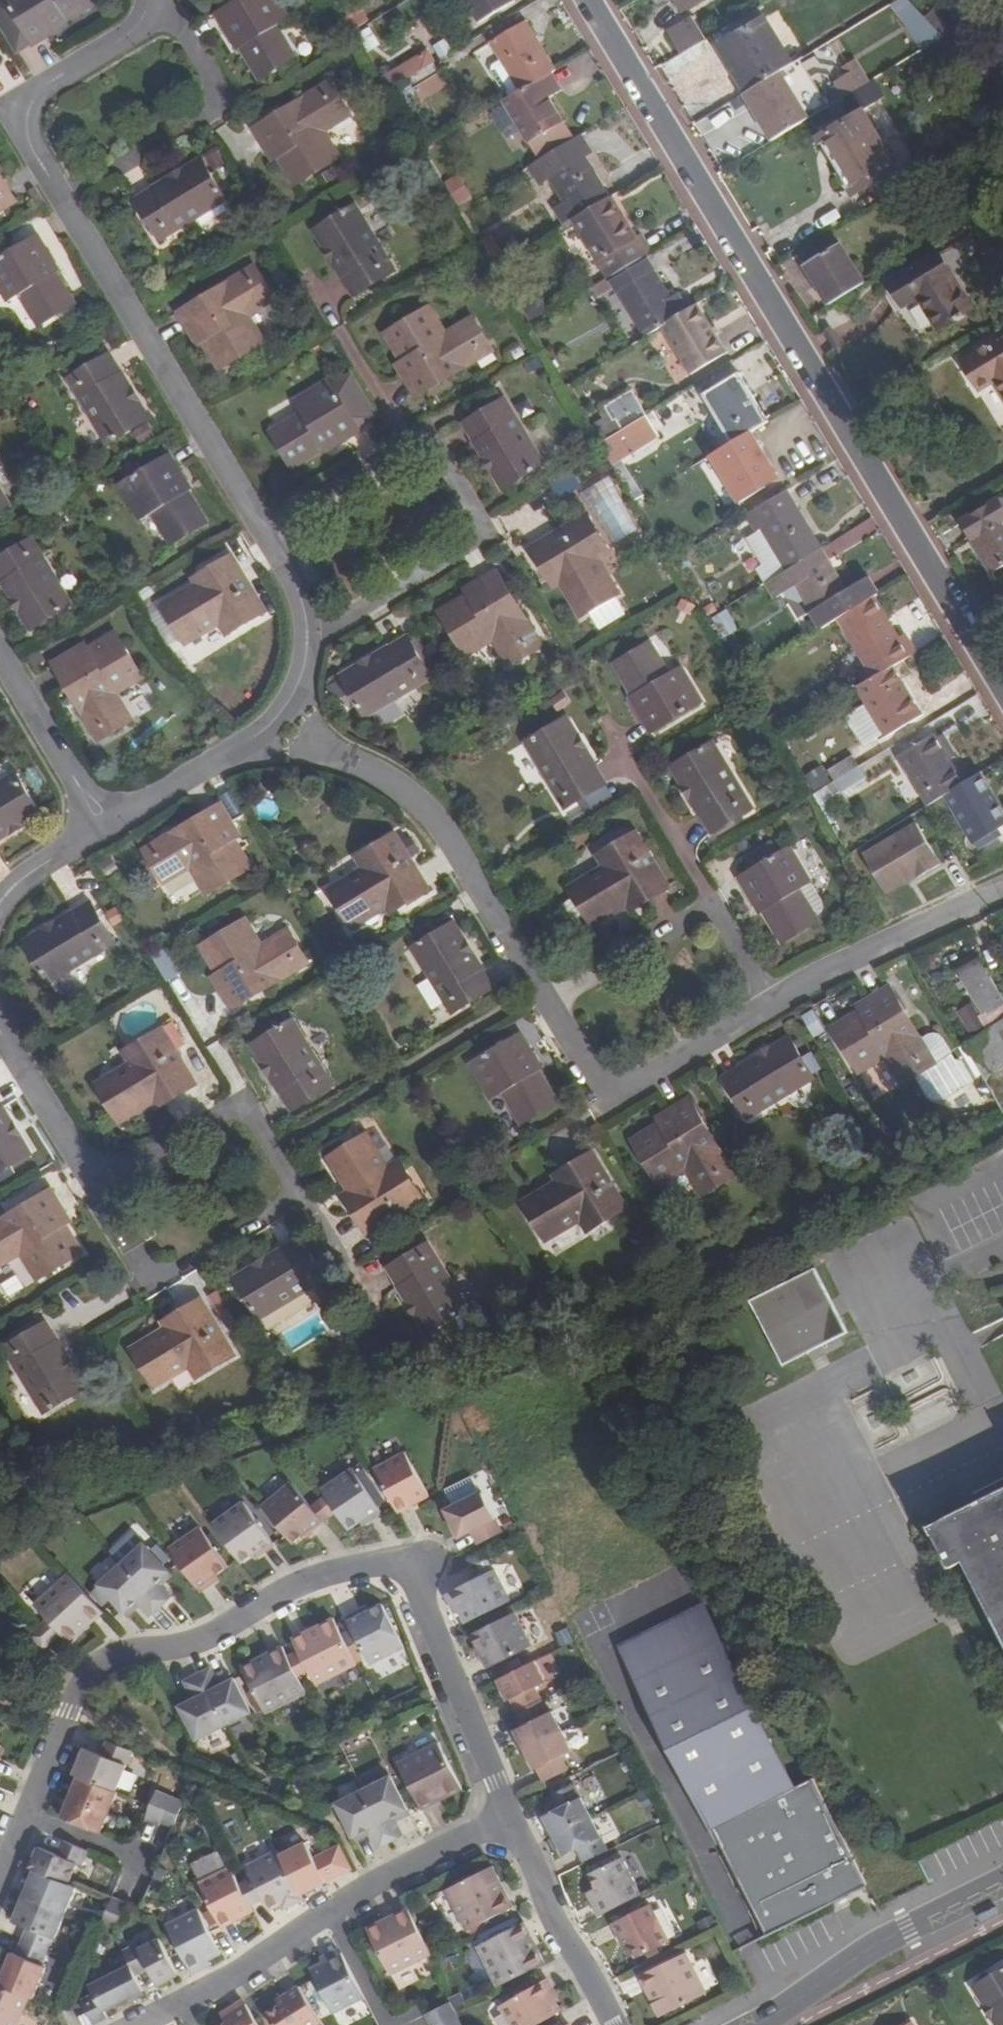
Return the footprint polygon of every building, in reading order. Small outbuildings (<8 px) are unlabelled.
[(9,5),(0,10),(0,22),(13,43),(27,35),(32,42),(34,45),(70,24),(68,21),(101,2),(100,0),(6,0),(9,5)] [(9,5),(6,0),(3,0),(0,2),(0,10),(9,5)] [(284,15),(275,0),(244,0),(216,17),(233,45),(236,43),(260,82),(297,60),(276,28),(273,22),(284,15)] [(479,22),(514,1),(513,0),(466,0),(479,22)] [(937,9),(927,19),(944,37),(949,30),(952,25),(937,9)] [(668,28),(681,52),(707,38),(695,14),(668,28)] [(288,21),(284,15),(273,22),(276,28),(288,21)] [(745,93),(795,62),(767,15),(717,45),(745,93)] [(491,41),(520,90),(550,72),(555,69),(526,21),(491,41)] [(949,30),(944,37),(987,82),(992,76),(949,30)] [(18,51),(32,42),(27,35),(13,43),(18,51)] [(402,66),(410,79),(435,64),(427,52),(402,66)] [(864,58),(835,72),(854,110),(882,96),(864,58)] [(745,93),(773,140),(829,107),(799,59),(795,62),(745,93)] [(410,79),(415,88),(440,74),(435,64),(410,79)] [(559,88),(550,72),(520,90),(503,101),(528,142),(546,131),(552,140),(569,130),(548,94),(559,88)] [(440,74),(415,88),(423,100),(448,85),(440,74)] [(333,90),(317,99),(323,109),(339,100),(333,90)] [(317,99),(299,109),(303,115),(283,127),(279,121),(254,135),(267,156),(273,152),(278,161),(294,186),(338,160),(326,141),(354,124),(339,100),(323,109),(317,99)] [(299,109),(279,121),(283,127),(303,115),(299,109)] [(820,136),(854,194),(899,167),(864,109),(820,136)] [(556,208),(565,223),(574,218),(610,196),(585,154),(591,150),(580,133),(529,164),(540,182),(550,176),(565,202),(556,208)] [(272,164),(278,161),(273,152),(267,156),(272,164)] [(135,204),(161,246),(227,206),(202,163),(135,204)] [(19,201),(0,171),(0,212),(19,201)] [(461,206),(477,196),(463,173),(447,183),(461,206)] [(378,285),(418,261),(377,194),(338,218),(378,285)] [(610,196),(574,218),(610,276),(646,254),(651,251),(641,234),(635,237),(610,196)] [(57,269),(48,275),(44,269),(54,263),(37,235),(0,258),(0,291),(2,294),(12,288),(16,294),(36,327),(73,305),(56,277),(60,273),(57,269)] [(491,242),(502,261),(505,260),(490,235),(477,243),(480,249),(491,242)] [(806,263),(830,304),(864,283),(840,243),(806,263)] [(973,306),(938,249),(888,280),(904,305),(917,297),(936,329),(973,306)] [(610,276),(609,277),(644,335),(662,324),(688,309),(678,292),(671,296),(646,254),(610,276)] [(48,275),(57,269),(54,263),(44,269),(48,275)] [(256,268),(241,277),(246,285),(260,276),(256,268)] [(277,303),(260,276),(246,285),(241,277),(227,285),(230,290),(210,302),(207,297),(182,312),(198,337),(205,333),(211,343),(227,368),(265,345),(250,320),(277,303)] [(230,290),(227,285),(207,297),(210,302),(230,290)] [(6,300),(16,294),(12,288),(2,294),(6,300)] [(688,309),(662,324),(691,372),(726,352),(697,304),(688,309)] [(456,367),(459,372),(475,362),(471,355),(486,345),(470,317),(442,333),(426,309),(382,336),(404,372),(411,382),(404,386),(413,400),(438,385),(435,379),(456,367)] [(1002,392),(1002,330),(958,357),(978,391),(996,380),(1002,392)] [(204,346),(211,343),(205,333),(198,337),(204,346)] [(491,352),(486,345),(471,355),(475,362),(491,352)] [(69,378),(108,443),(115,438),(142,421),(148,417),(111,354),(69,378)] [(438,385),(459,372),(456,367),(435,379),(438,385)] [(398,376),(404,386),(411,382),(404,372),(398,376)] [(758,426),(768,420),(739,372),(704,394),(732,442),(758,426)] [(351,374),(333,385),(336,389),(354,378),(351,374)] [(271,431),(293,467),(323,448),(331,444),(332,447),(361,430),(359,427),(354,420),(372,409),(354,378),(336,389),(333,385),(330,379),(302,396),(309,408),(302,413),(271,431)] [(598,444),(647,413),(632,389),(596,411),(600,418),(587,426),(598,444)] [(295,400),(302,413),(309,408),(302,396),(295,400)] [(463,424),(503,490),(543,467),(503,401),(463,424)] [(354,420),(359,427),(377,416),(372,409),(354,420)] [(633,502),(642,496),(621,459),(660,435),(647,413),(598,444),(604,453),(633,502)] [(115,438),(119,445),(147,428),(142,421),(115,438)] [(766,437),(758,426),(732,442),(716,451),(742,494),(777,473),(758,442),(766,437)] [(182,489),(187,485),(168,456),(119,486),(135,513),(147,506),(151,513),(169,544),(206,523),(187,490),(184,492),(182,489)] [(133,463),(121,470),(126,478),(139,471),(133,463)] [(555,483),(562,496),(582,486),(574,472),(555,483)] [(787,489),(746,514),(759,536),(766,532),(788,569),(822,548),(787,489)] [(1002,565),(1002,503),(1000,498),(962,520),(993,571),(1002,565)] [(147,506),(135,513),(140,520),(151,513),(147,506)] [(594,544),(601,539),(587,516),(531,550),(551,583),(565,575),(578,596),(575,599),(585,616),(604,605),(601,600),(607,597),(610,602),(624,593),(603,558),(594,544)] [(610,554),(601,539),(594,544),(603,558),(610,554)] [(33,541),(0,561),(0,578),(32,631),(73,607),(33,541)] [(788,569),(768,581),(777,595),(797,584),(824,627),(838,618),(874,596),(876,595),(866,578),(846,589),(822,548),(788,569)] [(234,552),(208,567),(212,574),(196,584),(161,605),(171,620),(177,616),(181,623),(175,627),(186,645),(206,632),(204,628),(228,614),(237,628),(268,610),(234,552)] [(212,574),(208,567),(192,577),(196,584),(212,574)] [(511,597),(516,594),(501,568),(476,583),(480,589),(470,595),(442,611),(468,655),(496,640),(511,666),(537,651),(528,635),(537,630),(526,612),(522,616),(511,597)] [(565,575),(551,583),(553,588),(564,582),(575,599),(578,596),(565,575)] [(480,589),(476,583),(466,588),(470,595),(480,589)] [(522,616),(526,612),(516,594),(511,597),(522,616)] [(838,618),(874,676),(893,665),(917,650),(911,639),(903,644),(874,596),(838,618)] [(604,605),(610,602),(607,597),(601,600),(604,605)] [(204,628),(206,632),(226,621),(232,631),(237,628),(228,614),(204,628)] [(171,620),(175,627),(181,623),(177,616),(171,620)] [(81,704),(77,707),(86,722),(95,717),(104,732),(128,717),(112,691),(143,671),(118,630),(88,648),(80,653),(76,647),(50,663),(65,688),(70,684),(81,704)] [(528,635),(537,651),(546,646),(537,630),(528,635)] [(429,676),(404,635),(339,676),(362,716),(429,676)] [(85,642),(76,647),(80,653),(88,648),(85,642)] [(675,689),(670,683),(648,645),(612,668),(635,705),(638,709),(635,711),(649,735),(700,704),(687,682),(675,689)] [(874,676),(858,686),(887,734),(922,713),(893,665),(874,676)] [(683,675),(670,683),(675,689),(687,682),(683,675)] [(65,688),(77,707),(81,704),(70,684),(65,688)] [(844,715),(863,744),(885,730),(867,701),(844,715)] [(773,713),(764,718),(773,733),(782,728),(773,713)] [(95,717),(86,722),(96,737),(104,732),(95,717)] [(565,807),(604,784),(566,719),(527,742),(565,807)] [(946,794),(964,783),(935,734),(900,755),(929,804),(946,794)] [(670,769),(711,837),(752,813),(711,744),(670,769)] [(867,776),(860,766),(836,781),(811,797),(819,810),(844,795),(841,791),(867,776)] [(829,768),(803,784),(811,797),(836,781),(829,768)] [(39,815),(14,773),(0,782),(0,839),(39,815)] [(981,773),(964,783),(946,794),(975,841),(1002,824),(1002,809),(981,773)] [(173,837),(170,833),(155,843),(160,852),(146,860),(159,884),(187,869),(202,895),(243,871),(228,847),(222,836),(228,832),(214,807),(190,821),(192,825),(173,837)] [(921,827),(913,814),(899,822),(907,834),(921,827)] [(192,825),(190,821),(170,833),(173,837),(192,825)] [(925,872),(895,824),(870,840),(899,887),(925,872)] [(222,836),(228,847),(234,843),(228,832),(222,836)] [(641,896),(645,904),(667,890),(633,832),(600,853),(611,872),(599,880),(597,876),(570,892),(582,911),(588,907),(591,913),(585,916),(592,926),(627,905),(641,896)] [(349,929),(383,909),(398,900),(403,907),(426,893),(393,838),(360,857),(371,875),(350,886),(347,881),(328,893),(337,909),(342,905),(346,911),(340,914),(349,929)] [(160,852),(155,843),(140,851),(146,860),(160,852)] [(606,870),(597,876),(599,880),(611,872),(600,853),(597,855),(606,870)] [(795,890),(806,883),(788,853),(738,883),(754,911),(761,908),(766,917),(784,948),(817,928),(799,898),(795,890)] [(371,875),(360,857),(355,860),(362,873),(347,881),(350,886),(371,875)] [(795,890),(799,898),(811,891),(806,883),(795,890)] [(631,912),(645,904),(641,896),(627,905),(631,912)] [(398,900),(383,909),(388,917),(403,907),(398,900)] [(44,982),(110,942),(86,902),(20,942),(44,982)] [(337,909),(340,914),(346,911),(342,905),(337,909)] [(582,911),(585,916),(591,913),(588,907),(582,911)] [(761,908),(754,911),(760,920),(766,917),(761,908)] [(232,1008),(255,994),(253,989),(274,977),(276,982),(292,972),(286,963),(301,953),(287,928),(259,944),(243,918),(201,943),(217,970),(223,980),(217,984),(232,1008)] [(450,923),(409,947),(449,1013),(490,990),(450,923)] [(307,964),(301,953),(286,963),(292,972),(307,964)] [(1002,1006),(1002,998),(978,957),(956,970),(980,1009),(984,1017),(1002,1006)] [(211,974),(217,984),(223,980),(217,970),(211,974)] [(255,994),(276,982),(274,977),(253,989),(255,994)] [(881,1001),(874,1006),(845,1024),(873,1067),(899,1051),(913,1075),(937,1061),(927,1046),(937,1040),(927,1024),(922,1026),(910,1008),(915,1005),(901,980),(877,994),(881,1001)] [(870,999),(874,1006),(881,1001),(877,994),(870,999)] [(927,1024),(915,1005),(910,1008),(922,1026),(927,1024)] [(974,1036),(1002,1018),(1002,1006),(984,1017),(980,1009),(974,1012),(973,1010),(962,1017),(974,1036)] [(974,1036),(995,1071),(1002,1066),(1002,1018),(974,1036)] [(330,1086),(291,1020),(250,1044),(290,1111),(330,1086)] [(164,1095),(167,1101),(191,1086),(156,1028),(124,1048),(132,1063),(112,1075),(110,1071),(91,1082),(116,1123),(150,1103),(164,1095)] [(495,1085),(500,1093),(519,1124),(555,1102),(537,1070),(539,1069),(517,1032),(466,1063),(483,1092),(495,1085)] [(745,1121),(812,1081),(787,1038),(720,1079),(745,1121)] [(946,1056),(937,1040),(927,1046),(937,1061),(946,1056)] [(126,1061),(110,1071),(112,1075),(132,1063),(124,1048),(120,1050),(126,1061)] [(488,1100),(500,1093),(495,1085),(483,1092),(488,1100)] [(153,1108),(167,1101),(164,1095),(150,1103),(153,1108)] [(701,1130),(706,1127),(688,1098),(665,1113),(668,1118),(658,1124),(632,1141),(659,1186),(686,1169),(702,1196),(728,1180),(719,1166),(727,1162),(718,1146),(712,1150),(701,1130)] [(29,1154),(0,1104),(0,1171),(29,1154)] [(655,1118),(658,1124),(668,1118),(665,1113),(655,1118)] [(718,1146),(706,1127),(701,1130),(712,1150),(718,1146)] [(359,1207),(352,1211),(366,1235),(425,1200),(405,1166),(389,1177),(380,1164),(385,1161),(368,1133),(348,1145),(352,1151),(347,1153),(344,1148),(329,1157),(351,1193),(359,1207)] [(348,1145),(344,1148),(347,1153),(352,1151),(348,1145)] [(588,1152),(564,1166),(568,1173),(556,1179),(517,1203),(526,1217),(532,1213),(536,1219),(530,1223),(541,1241),(559,1231),(557,1227),(578,1215),(588,1231),(622,1211),(588,1152)] [(391,1171),(385,1161),(380,1164),(389,1177),(405,1166),(403,1164),(391,1171)] [(719,1166),(728,1180),(736,1175),(727,1162),(719,1166)] [(568,1173),(564,1166),(552,1173),(556,1179),(568,1173)] [(344,1198),(352,1211),(359,1207),(351,1193),(344,1198)] [(5,1260),(22,1288),(67,1261),(50,1232),(45,1224),(49,1222),(33,1196),(10,1211),(12,1214),(0,1222),(0,1264),(5,1260)] [(0,1217),(0,1222),(12,1214),(10,1211),(0,1217)] [(532,1213),(526,1217),(530,1223),(536,1219),(532,1213)] [(583,1234),(588,1231),(578,1215),(557,1227),(559,1231),(575,1221),(583,1234)] [(54,1230),(49,1222),(45,1224),(50,1232),(54,1230)] [(261,1317),(325,1278),(301,1237),(237,1276),(261,1317)] [(465,1311),(425,1244),(385,1268),(425,1334),(465,1311)] [(785,1366),(849,1333),(816,1269),(751,1302),(785,1366)] [(182,1319),(169,1326),(134,1348),(159,1388),(177,1377),(175,1372),(194,1361),(205,1379),(238,1359),(202,1298),(178,1313),(182,1319)] [(166,1320),(169,1326),(182,1319),(178,1313),(166,1320)] [(22,1344),(63,1409),(103,1384),(62,1318),(22,1344)] [(175,1372),(177,1377),(193,1367),(202,1381),(205,1379),(194,1361),(175,1372)] [(383,1484),(393,1503),(398,1513),(429,1496),(406,1452),(374,1468),(383,1484)] [(381,1510),(370,1494),(352,1469),(322,1490),(349,1530),(366,1518),(368,1519),(381,1510)] [(263,1505),(294,1543),(310,1529),(312,1531),(323,1521),(292,1482),(263,1505)] [(383,1484),(370,1494),(381,1510),(393,1503),(383,1484)] [(931,1526),(950,1566),(951,1569),(968,1561),(1002,1630),(1002,1490),(931,1526)] [(478,1544),(502,1532),(482,1491),(445,1510),(459,1538),(472,1531),(478,1544)] [(244,1501),(214,1523),(242,1562),(259,1550),(261,1552),(274,1543),(244,1501)] [(212,1580),(211,1578),(228,1566),(200,1527),(169,1549),(199,1589),(212,1580)] [(144,1542),(121,1563),(161,1607),(172,1597),(159,1581),(170,1570),(144,1542)] [(161,1607),(121,1563),(99,1584),(125,1612),(136,1602),(150,1617),(161,1607)] [(509,1601),(494,1569),(449,1592),(465,1623),(509,1601)] [(36,1604),(45,1614),(60,1596),(75,1580),(70,1574),(36,1604)] [(60,1596),(45,1614),(49,1619),(61,1633),(70,1643),(81,1632),(79,1629),(90,1619),(92,1622),(103,1612),(75,1580),(60,1596)] [(633,1636),(762,1935),(870,1889),(821,1778),(801,1786),(720,1599),(633,1636)] [(404,1647),(383,1603),(363,1613),(362,1611),(348,1618),(371,1664),(404,1647)] [(531,1646),(515,1612),(471,1634),(481,1653),(479,1654),(486,1668),(531,1646)] [(299,1650),(310,1672),(316,1684),(357,1664),(334,1617),(320,1624),(322,1628),(308,1634),(307,1631),(293,1638),(299,1650)] [(61,1633),(49,1619),(39,1628),(52,1642),(61,1633)] [(52,1642),(39,1628),(32,1634),(44,1649),(52,1642)] [(299,1678),(288,1656),(283,1646),(282,1646),(269,1653),(271,1657),(257,1663),(256,1659),(242,1666),(265,1712),(306,1692),(299,1678)] [(299,1678),(310,1672),(299,1650),(288,1656),(299,1678)] [(511,1699),(517,1711),(541,1700),(535,1687),(545,1681),(535,1660),(498,1679),(508,1700),(511,1699)] [(211,1667),(184,1681),(194,1699),(180,1706),(197,1740),(252,1712),(234,1678),(220,1685),(211,1667)] [(515,1730),(525,1749),(561,1731),(552,1710),(548,1713),(541,1700),(517,1711),(524,1725),(515,1730)] [(572,1751),(561,1731),(525,1749),(535,1769),(538,1768),(544,1781),(568,1769),(561,1756),(572,1751)] [(79,1776),(116,1791),(132,1750),(107,1740),(102,1754),(85,1748),(74,1774),(79,1776)] [(399,1762),(421,1809),(435,1802),(433,1798),(447,1792),(449,1795),(463,1788),(440,1742),(399,1762)] [(394,1816),(407,1809),(389,1775),(362,1789),(336,1804),(353,1837),(368,1830),(370,1834),(377,1849),(390,1842),(403,1835),(395,1820),(394,1816)] [(116,1791),(79,1776),(70,1796),(62,1817),(101,1832),(109,1812),(117,1791),(116,1791)] [(544,1816),(554,1835),(591,1817),(574,1783),(550,1795),(557,1809),(544,1816)] [(147,1815),(174,1826),(184,1802),(157,1791),(147,1815)] [(394,1816),(395,1820),(409,1813),(407,1809),(394,1816)] [(591,1817),(554,1835),(564,1856),(577,1848),(584,1862),(608,1850),(591,1817)] [(368,1830),(353,1837),(356,1842),(370,1834),(368,1830)] [(31,1868),(35,1869),(78,1887),(85,1867),(91,1869),(97,1854),(63,1839),(58,1854),(39,1846),(31,1868)] [(281,1855),(301,1895),(340,1875),(328,1851),(314,1858),(306,1842),(281,1855)] [(338,1846),(328,1851),(340,1875),(351,1870),(338,1846)] [(247,1866),(254,1878),(264,1898),(270,1911),(282,1905),(301,1895),(281,1855),(278,1850),(247,1866)] [(640,1894),(621,1858),(589,1874),(596,1888),(591,1890),(603,1914),(640,1894)] [(506,1892),(503,1894),(496,1881),(499,1879),(492,1866),(446,1888),(467,1930),(514,1906),(506,1892)] [(250,1906),(240,1885),(231,1867),(200,1882),(213,1909),(219,1920),(222,1927),(253,1912),(250,1906)] [(24,1895),(74,1916),(85,1890),(78,1887),(35,1869),(29,1884),(24,1895)] [(264,1898),(254,1878),(240,1885),(250,1906),(264,1898)] [(24,1895),(29,1884),(24,1882),(20,1893),(16,1904),(20,1905),(24,1895)] [(64,1941),(74,1916),(24,1895),(20,1905),(14,1921),(28,1926),(23,1940),(47,1951),(53,1937),(64,1941)] [(301,1895),(282,1905),(284,1909),(303,1899),(301,1895)] [(112,1901),(103,1923),(117,1928),(127,1903),(113,1897),(112,1901)] [(651,1904),(612,1923),(624,1947),(630,1944),(637,1958),(669,1941),(651,1904)] [(380,1920),(367,1928),(390,1975),(431,1954),(407,1907),(394,1915),(396,1917),(382,1924),(380,1920)] [(190,1970),(221,1953),(199,1908),(167,1924),(190,1970)] [(211,1924),(219,1920),(213,1909),(206,1913),(211,1924)] [(730,1923),(738,1947),(759,1941),(751,1917),(730,1923)] [(544,1963),(538,1949),(535,1951),(527,1938),(531,1936),(524,1922),(478,1945),(498,1986),(544,1963)] [(144,1990),(136,1974),(150,1968),(158,1985),(179,1975),(161,1939),(142,1948),(139,1943),(124,1951),(132,1966),(91,1985),(95,1994),(82,2000),(94,2024),(108,2017),(104,2010),(144,1990)] [(29,1997),(33,1998),(46,1966),(42,1964),(47,1951),(23,1940),(17,1953),(12,1952),(0,1981),(0,1984),(29,1997)] [(364,1997),(342,1952),(311,1969),(333,2013),(364,1997)] [(654,2003),(661,2016),(706,1993),(686,1952),(640,1976),(647,1989),(650,1987),(657,2001),(654,2003)] [(977,1987),(1000,2024),(1002,2024),(1002,1971),(977,1987)] [(560,2011),(543,1981),(500,2006),(511,2024),(536,2024),(560,2011)] [(29,1997),(0,1984),(0,2024),(18,2024),(29,1997)] [(299,1985),(276,2000),(280,2005),(267,2013),(274,2024),(317,2024),(322,2022),(299,1985)] [(450,2002),(426,2014),(431,2024),(461,2024),(450,2002)] [(223,2017),(226,2022),(222,2024),(259,2024),(247,2005),(223,2017)]
